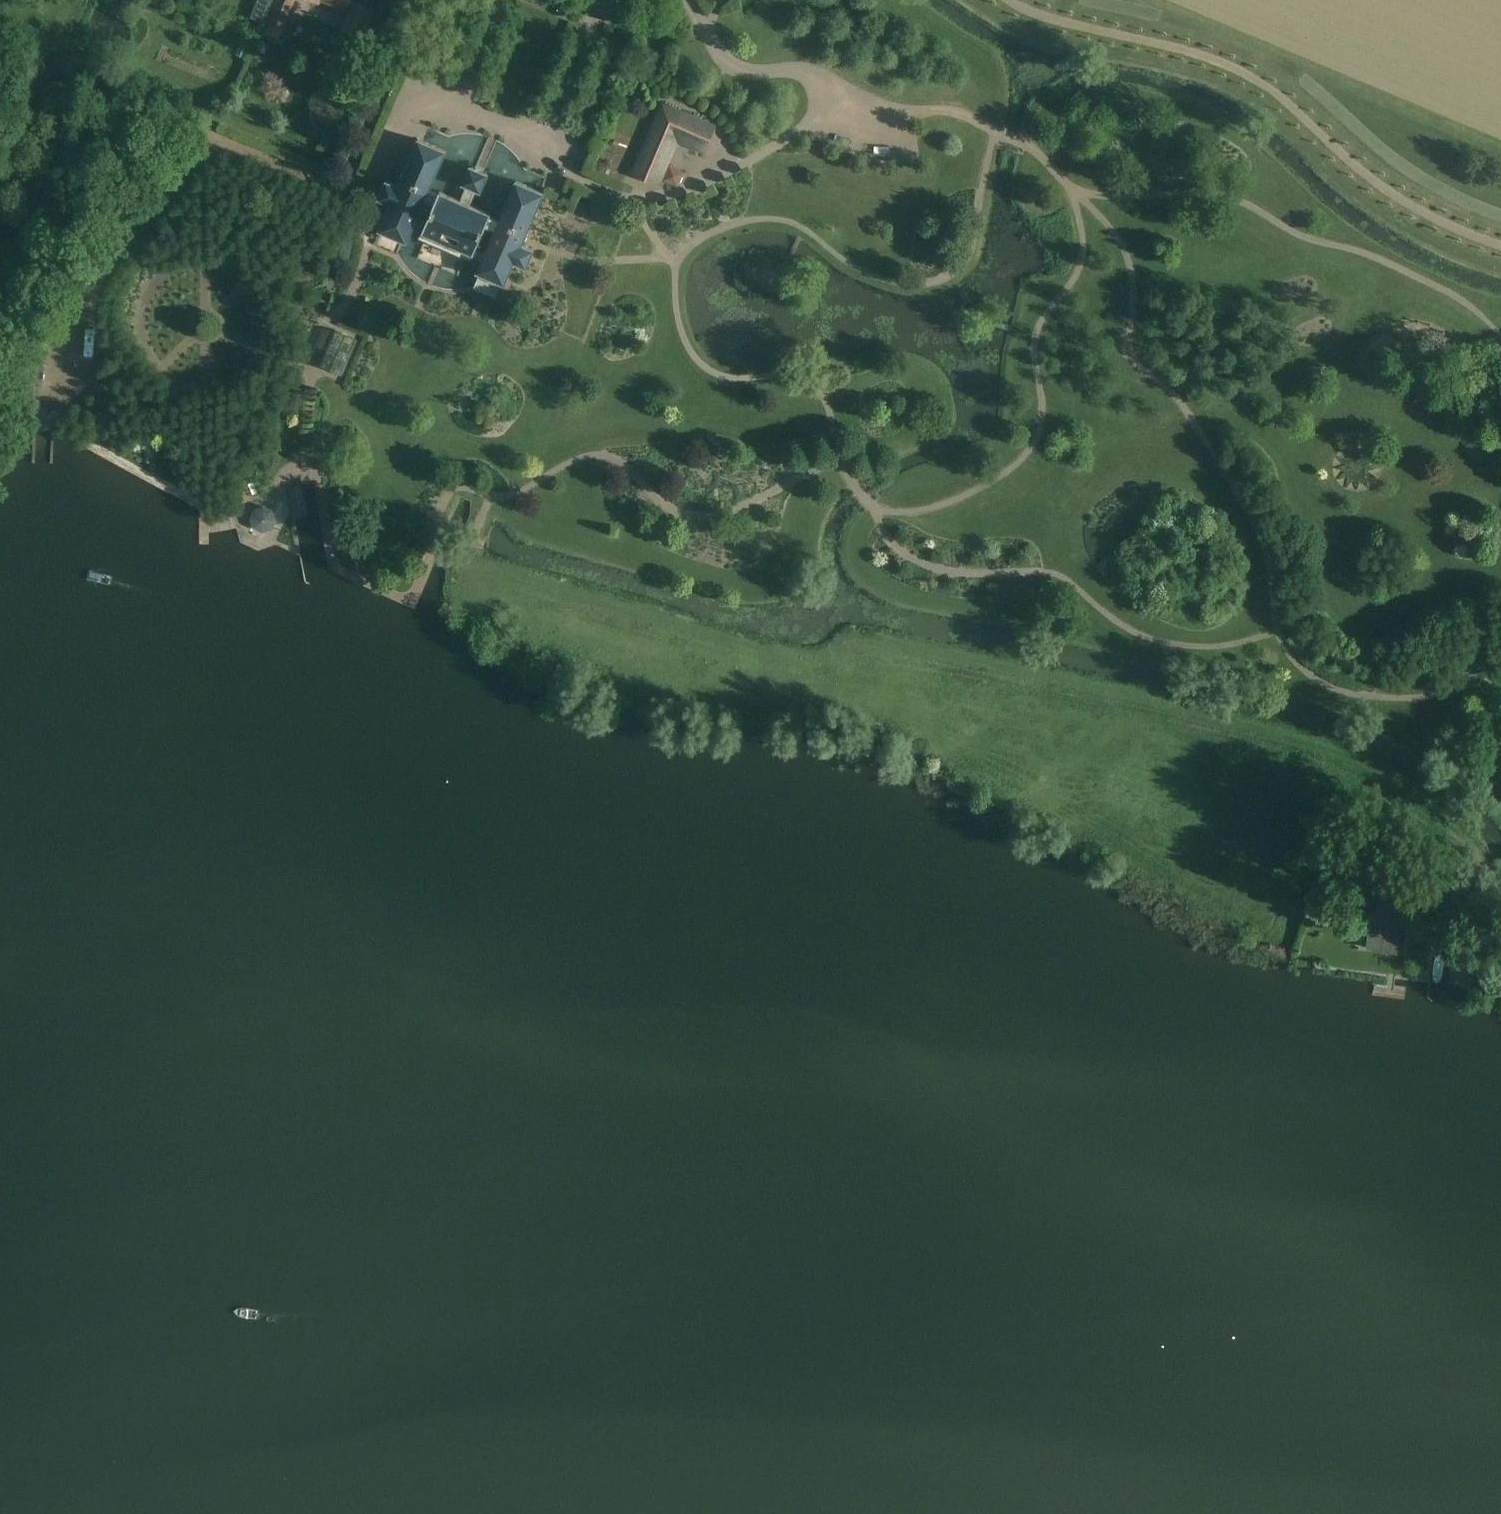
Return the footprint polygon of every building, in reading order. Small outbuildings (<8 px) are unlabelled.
[(273,0),(257,0),(250,16),(264,22),(268,10),(273,0)] [(268,10),(271,11),(263,31),(279,37),(294,0),(273,0),(268,10)] [(349,0),(329,0),(350,9),(343,27),(362,35),(373,8),(354,0),(353,3),(349,1),(349,0)] [(188,10),(185,18),(193,21),(196,13),(188,10)] [(706,136),(710,126),(665,107),(637,171),(647,175),(656,179),(675,135),(702,146),(706,136)] [(429,189),(446,150),(432,144),(418,138),(398,185),(386,180),(378,198),(390,203),(379,230),(402,240),(406,242),(425,199),(434,203),(432,209),(430,213),(423,230),(420,237),(424,239),(467,257),(471,259),(472,255),(482,259),(476,272),(482,274),(504,284),(514,262),(526,267),(534,249),(522,244),(544,192),(530,186),(516,180),(499,219),(490,215),(491,213),(470,204),(476,189),(480,191),(488,173),(483,171),(478,169),(475,167),(470,165),(462,183),(467,185),(460,200),(440,191),(439,193),(429,189)] [(337,334),(324,368),(344,376),(358,342),(337,334)] [(305,484),(291,486),(295,517),(309,515),(305,484)] [(255,508),(250,517),(253,526),(262,531),(272,528),(277,519),(274,509),(265,505),(255,508)] [(1391,908),(1392,892),(1371,892),(1370,942),(1394,942),(1394,922),(1385,921),(1386,908),(1391,908)]
